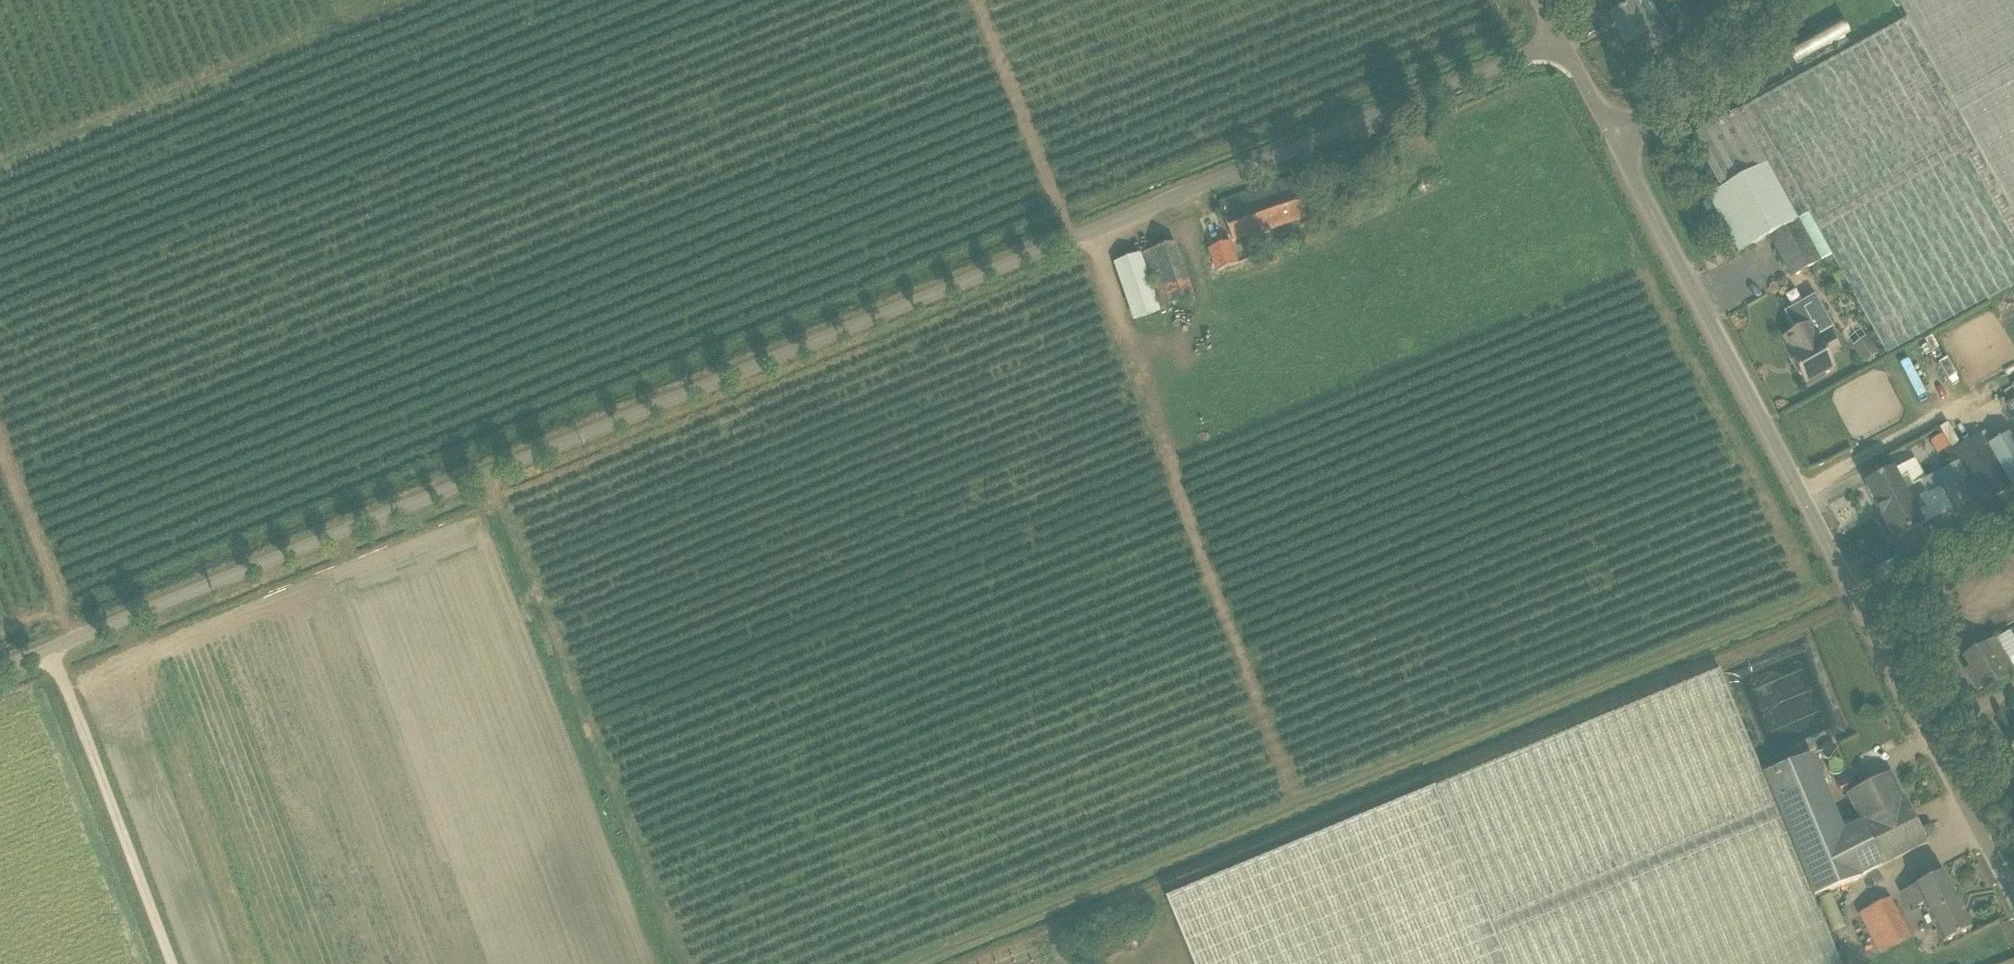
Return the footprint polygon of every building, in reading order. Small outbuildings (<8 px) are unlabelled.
[(1575,11),(1597,0),(1569,0),(1575,11)] [(1620,12),(1610,17),(1625,45),(1634,41),(1641,55),(1672,39),(1661,18),(1647,26),(1635,4),(1634,4),(1632,0),(1614,0),(1620,12)] [(1907,19),(1836,57),(1691,137),(1720,189),(1708,197),(1739,253),(1769,236),(1792,277),(1831,255),(1886,354),(2013,284),(2013,0),(1896,0),(1907,19)] [(1293,178),(1219,203),(1233,240),(1243,236),(1244,238),(1307,217),(1293,178)] [(1161,307),(1194,296),(1175,239),(1142,250),(1161,307)] [(1237,264),(1229,242),(1210,249),(1218,271),(1237,264)] [(1114,260),(1132,319),(1160,311),(1142,251),(1114,260)] [(1857,322),(1843,332),(1864,361),(1878,351),(1857,322)] [(1823,342),(1812,323),(1784,338),(1795,358),(1792,359),(1805,383),(1834,367),(1827,356),(1840,349),(1833,336),(1823,342)] [(2006,404),(2011,412),(2013,410),(2013,399),(2006,404)] [(1950,425),(1929,436),(1937,452),(1958,441),(1950,425)] [(1992,427),(1980,434),(1953,449),(1983,504),(2011,489),(1988,447),(1995,443),(1995,442),(1993,440),(1997,437),(1992,427)] [(1995,443),(1988,447),(1996,461),(2011,489),(2013,492),(2013,440),(2010,433),(1995,442),(1995,443)] [(1917,514),(1925,509),(1908,475),(1899,480),(1893,470),(1865,485),(1894,540),(1923,525),(1917,514)] [(2013,658),(2013,636),(2011,631),(1995,640),(1995,639),(1964,657),(1970,668),(1966,671),(1978,690),(1982,688),(1984,692),(2013,674),(2013,669),(2009,661),(2013,658)] [(1720,671),(1435,788),(1166,898),(1193,963),(1841,963),(1720,671)] [(2003,736),(2013,755),(2013,730),(2003,736)] [(1906,800),(1905,801),(1861,823),(1861,822),(1842,830),(1811,754),(1763,774),(1813,895),(1881,866),(1928,843),(1906,800)] [(1891,772),(1847,794),(1861,822),(1861,823),(1905,801),(1891,772)] [(1931,823),(1921,829),(1926,839),(1932,836),(1934,830),(1931,823)] [(1971,929),(1942,872),(1901,893),(1910,911),(1923,904),(1943,943),(1971,929)] [(1868,909),(1859,914),(1879,954),(1910,938),(1889,899),(1868,909)]
